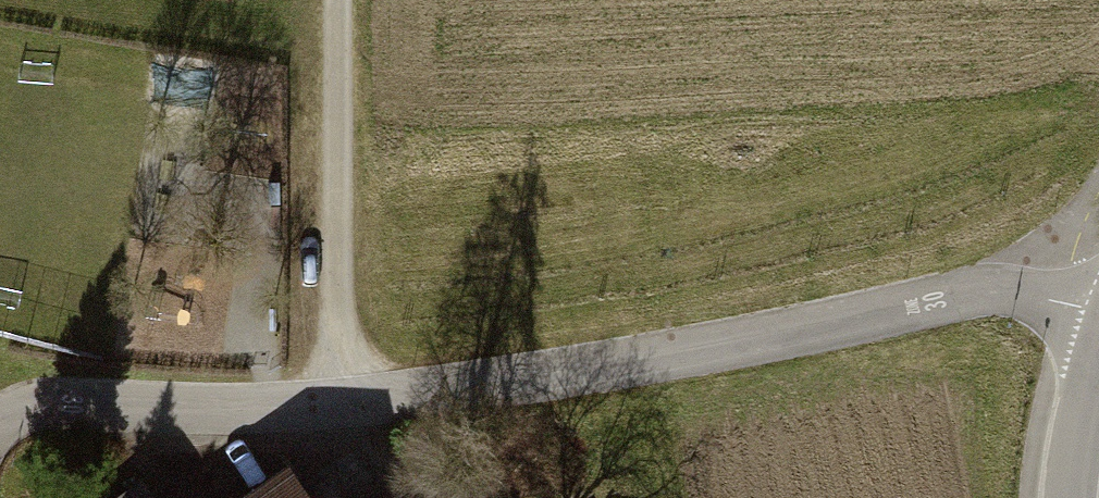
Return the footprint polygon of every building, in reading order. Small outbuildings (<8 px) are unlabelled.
[(295,477),(265,497),(310,497),(295,477)] [(138,482),(116,497),(150,497),(138,482)]
